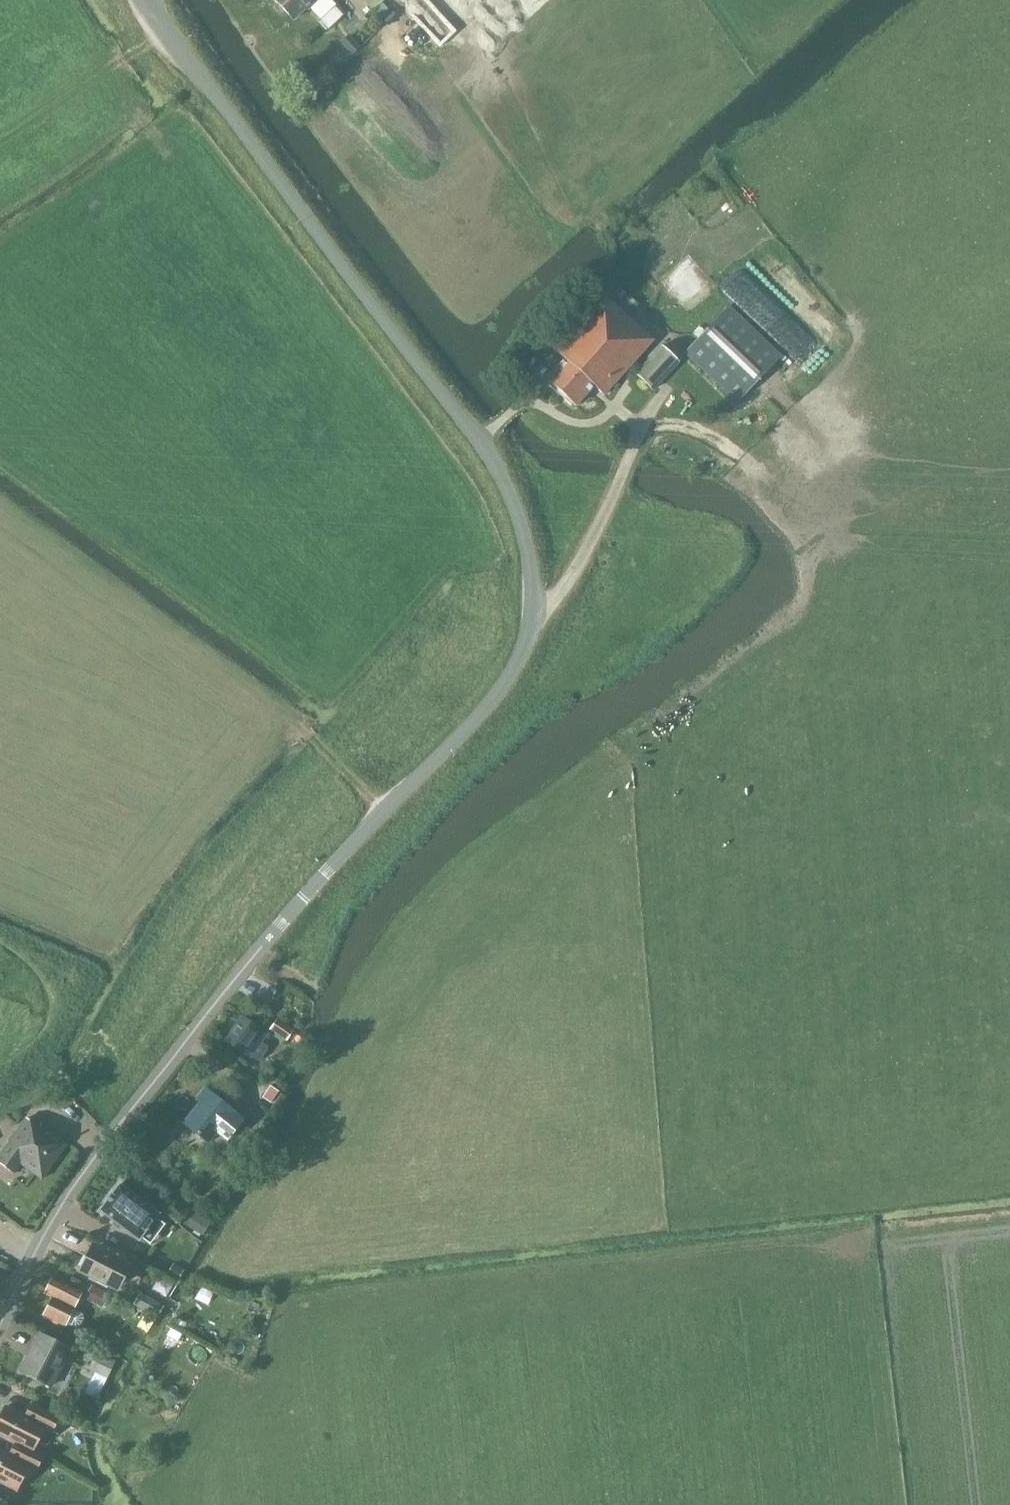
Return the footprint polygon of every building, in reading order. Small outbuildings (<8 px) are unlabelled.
[(294,18),(306,6),(308,8),(316,0),(276,0),(294,18)] [(355,40),(346,48),(352,54),(361,46),(355,40)] [(639,304),(620,287),(608,300),(601,294),(551,348),(562,358),(544,377),(546,380),(543,383),(568,405),(572,403),(574,405),(591,385),(601,395),(651,341),(626,318),(639,304)] [(684,353),(736,403),(782,356),(729,305),(684,353)] [(651,390),(676,364),(659,348),(634,374),(651,390)] [(241,1016),(224,1041),(250,1058),(250,1057),(257,1061),(260,1061),(268,1050),(267,1046),(261,1042),(267,1033),(241,1016)] [(277,1018),(269,1029),(286,1041),(294,1030),(277,1018)] [(200,1103),(183,1124),(208,1144),(217,1133),(227,1141),(242,1121),(233,1113),(233,1112),(208,1092),(200,1103)] [(41,1124),(39,1127),(27,1118),(0,1155),(0,1164),(14,1174),(21,1164),(42,1179),(68,1144),(41,1124)] [(99,1211),(138,1241),(159,1214),(119,1184),(99,1211)] [(190,1210),(182,1223),(202,1236),(210,1223),(190,1210)] [(79,1271),(113,1288),(126,1261),(93,1245),(79,1271)] [(173,1264),(167,1275),(177,1281),(183,1271),(173,1264)] [(51,1296),(43,1312),(65,1324),(73,1327),(76,1326),(80,1324),(83,1320),(83,1316),(81,1313),(73,1309),(82,1292),(52,1276),(44,1292),(51,1296)] [(98,1289),(90,1303),(102,1309),(109,1295),(98,1289)] [(140,1294),(133,1306),(156,1318),(163,1306),(140,1294)] [(21,1370),(51,1386),(70,1348),(41,1333),(21,1370)] [(96,1353),(87,1371),(93,1373),(105,1380),(114,1362),(96,1353)] [(16,1441),(44,1455),(57,1430),(51,1427),(57,1415),(33,1403),(27,1416),(6,1406),(0,1419),(0,1433),(16,1441)] [(21,1480),(30,1484),(44,1455),(16,1441),(11,1452),(0,1447),(0,1478),(18,1487),(21,1480)]
